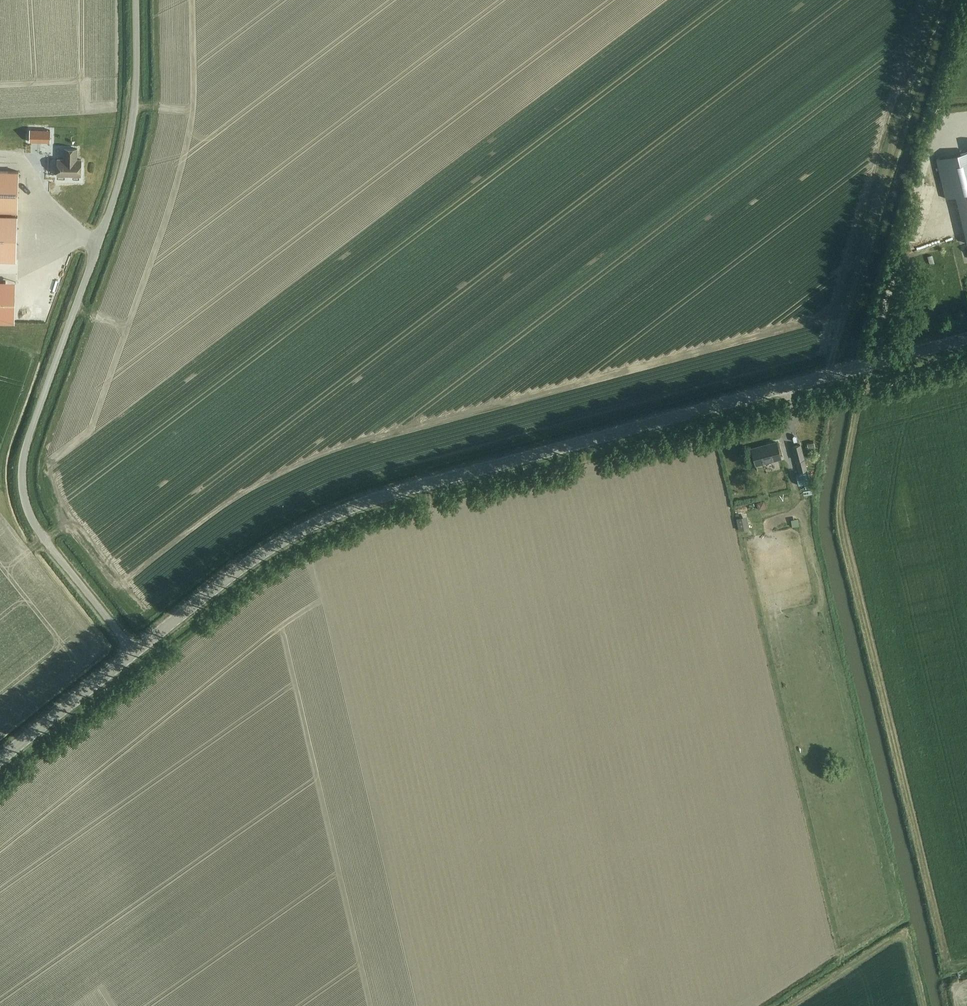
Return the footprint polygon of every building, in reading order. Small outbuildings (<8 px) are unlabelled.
[(57,157),(57,174),(80,174),(81,158),(76,158),(77,147),(64,147),(63,154),(65,154),(65,158),(57,157)] [(936,159),(946,198),(955,196),(966,244),(966,152),(936,159)] [(18,171),(0,171),(0,211),(17,212),(18,171)] [(17,259),(18,214),(0,214),(0,258),(17,259)] [(16,281),(0,281),(0,321),(15,322),(16,281)] [(805,455),(813,453),(810,439),(802,441),(805,455)] [(755,464),(781,457),(776,442),(751,449),(755,464)] [(800,444),(792,446),(796,460),(803,458),(800,444)] [(808,467),(816,465),(814,454),(806,456),(808,467)] [(807,469),(804,460),(796,462),(799,472),(807,469)] [(747,513),(747,523),(757,523),(757,513),(747,513)] [(742,518),(736,520),(739,531),(744,530),(742,518)]
